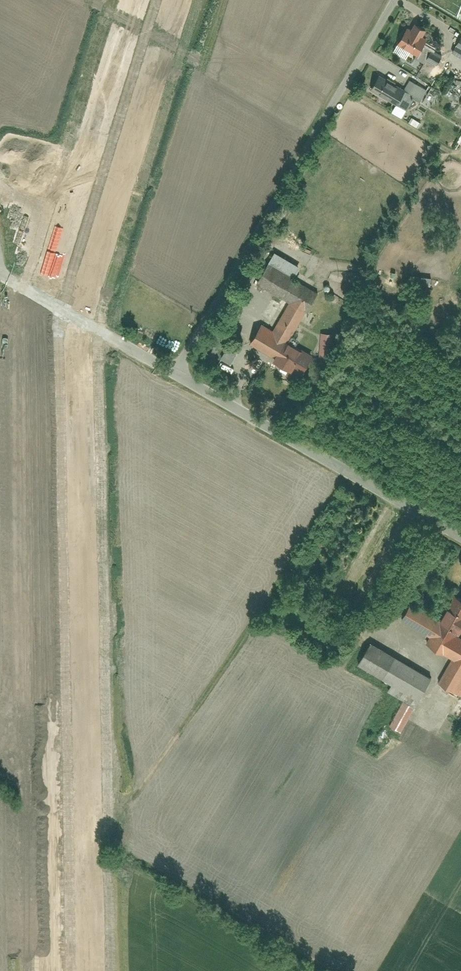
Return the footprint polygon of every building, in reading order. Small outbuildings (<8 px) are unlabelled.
[(414,21),(409,29),(421,35),(425,27),(414,21)] [(405,26),(397,42),(416,53),(422,42),(425,38),(421,35),(409,29),(405,26)] [(452,51),(460,56),(460,34),(452,51)] [(415,55),(424,61),(426,57),(432,48),(422,42),(416,53),(415,55)] [(442,55),(445,50),(434,43),(432,48),(426,57),(437,64),(442,55)] [(443,67),(448,59),(442,55),(437,64),(443,67)] [(404,87),(379,73),(370,88),(396,103),(404,87)] [(404,87),(396,103),(408,110),(415,97),(421,100),(428,88),(410,78),(404,87)] [(460,98),(460,96),(460,84),(458,82),(451,93),(460,98)] [(267,262),(292,277),(299,265),(274,250),(267,262)] [(267,262),(256,281),(289,300),(304,309),(308,311),(319,292),(292,277),(267,262)] [(417,284),(433,285),(434,276),(417,276),(417,284)] [(304,309),(289,300),(272,329),(287,338),(304,309)] [(261,323),(250,342),(271,354),(269,357),(274,360),(286,341),(287,338),(272,329),(261,323)] [(332,332),(321,331),(319,353),(331,354),(332,332)] [(234,338),(224,358),(235,363),(245,343),(234,338)] [(303,370),(311,355),(286,341),(274,360),(289,368),(292,363),(303,370)] [(452,656),(460,641),(460,634),(458,632),(460,627),(460,616),(445,607),(439,618),(409,602),(400,618),(429,635),(425,641),(452,656)] [(418,698),(430,677),(368,639),(355,660),(418,698)] [(460,695),(460,694),(460,641),(452,656),(437,682),(460,695)] [(405,700),(392,725),(404,731),(417,707),(405,700)]
